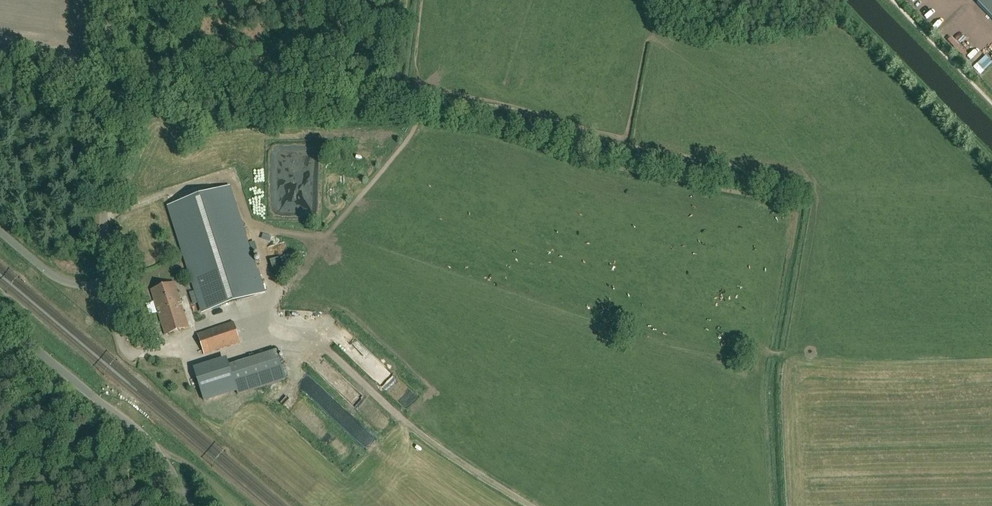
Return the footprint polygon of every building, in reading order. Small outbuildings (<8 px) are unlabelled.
[(977,3),(991,19),(991,0),(980,0),(977,3)] [(991,54),(991,53),(991,40),(990,38),(983,46),(991,54)] [(170,206),(204,312),(265,292),(258,270),(254,271),(228,187),(170,206)] [(189,327),(181,299),(175,282),(151,289),(165,334),(189,327)] [(198,334),(205,354),(241,343),(233,322),(198,334)] [(282,332),(282,324),(272,324),(273,332),(282,332)] [(238,394),(286,379),(277,350),(229,365),(238,394)] [(202,365),(211,393),(226,388),(217,360),(202,365)] [(373,437),(366,429),(357,437),(365,445),(373,437)]
